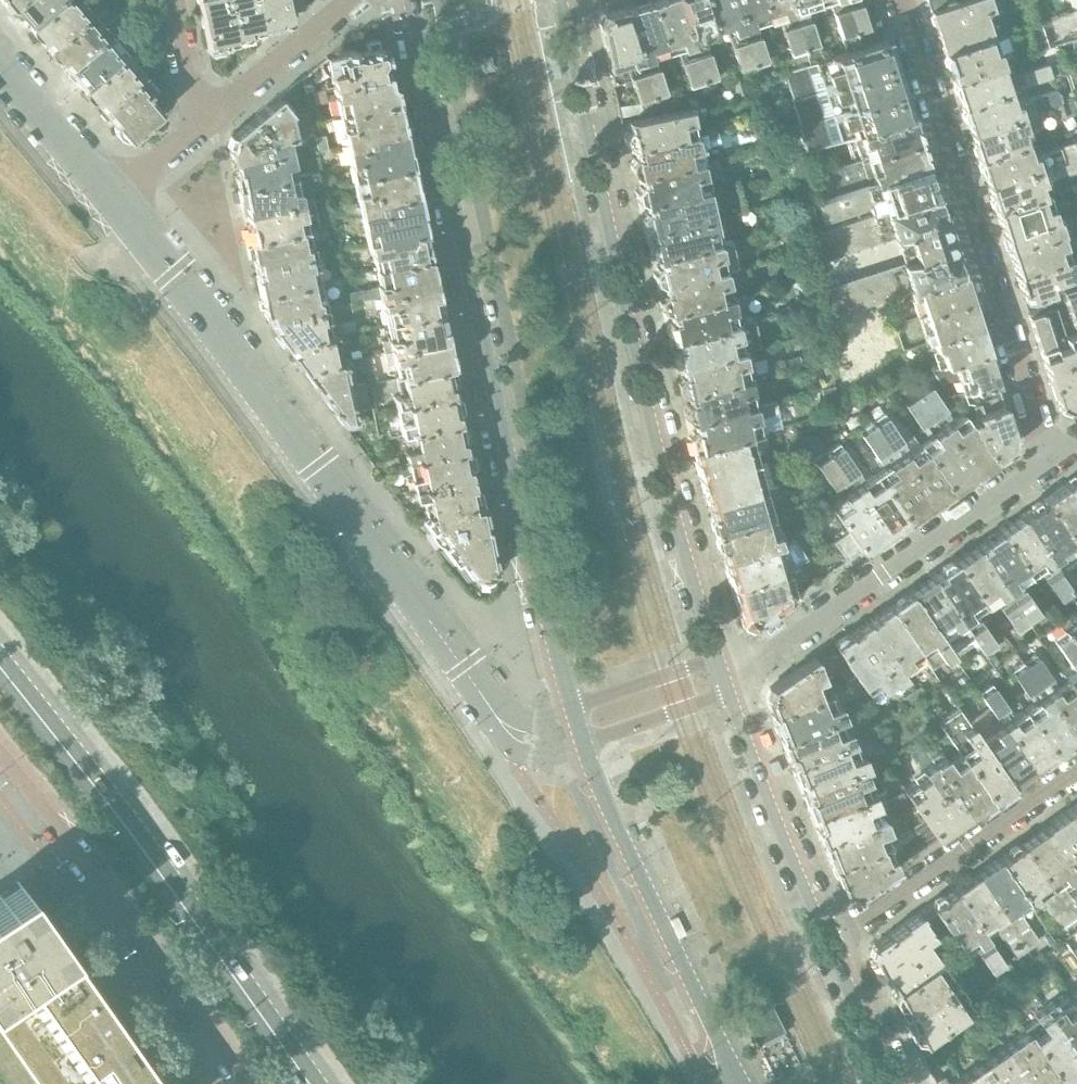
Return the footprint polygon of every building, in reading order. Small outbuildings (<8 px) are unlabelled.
[(13,5),(20,0),(3,0),(10,9),(13,5)] [(31,26),(61,0),(20,0),(13,5),(12,12),(18,19),(25,19),(31,26)] [(91,11),(82,0),(61,0),(31,26),(31,31),(33,36),(37,39),(42,40),(49,47),(91,11)] [(235,41),(226,0),(196,0),(208,53),(213,56),(222,54),(226,49),(224,43),(234,41),(235,41)] [(253,0),(226,0),(235,41),(234,41),(239,44),(248,42),(252,37),(250,31),(260,30),(253,0)] [(288,13),(285,0),(253,0),(260,30),(266,34),(277,32),(281,26),(280,23),(290,21),(288,13)] [(288,13),(304,10),(301,0),(285,0),(288,13)] [(676,0),(653,0),(648,1),(665,53),(677,50),(689,88),(703,84),(690,45),(676,0)] [(715,37),(703,0),(676,0),(690,45),(703,84),(716,79),(704,41),(715,37)] [(754,67),(745,41),(754,38),(753,36),(744,39),(732,0),(703,0),(715,37),(726,33),(740,72),(754,67)] [(759,0),(732,0),(744,39),(753,36),(754,38),(745,41),(754,67),(767,63),(755,24),(765,21),(759,0)] [(803,52),(787,0),(759,0),(765,21),(778,17),(791,56),(803,52)] [(804,54),(808,65),(822,60),(806,8),(817,5),(815,0),(787,0),(803,52),(804,54)] [(817,5),(827,2),(839,39),(840,38),(845,52),(860,47),(844,0),(815,0),(817,5)] [(860,47),(884,39),(872,0),(844,0),(860,47)] [(930,11),(957,2),(956,0),(926,0),(930,11)] [(999,36),(998,33),(990,10),(992,9),(989,0),(964,0),(957,2),(930,11),(944,54),(999,36)] [(1065,0),(1042,8),(1042,9),(1045,20),(1076,11),(1076,0),(1065,0)] [(665,53),(648,1),(622,10),(655,111),(669,108),(665,95),(653,58),(665,53)] [(66,67),(108,31),(112,28),(130,13),(126,8),(108,24),(104,27),(91,11),(49,47),(48,52),(51,57),(55,60),(60,60),(66,67)] [(1045,20),(1042,9),(1029,13),(1032,23),(1045,20)] [(655,111),(622,10),(605,15),(599,25),(612,85),(629,79),(637,104),(641,114),(655,111)] [(999,36),(944,54),(952,81),(999,66),(1035,55),(1025,25),(1000,33),(998,33),(999,36)] [(83,88),(126,51),(143,37),(139,32),(125,43),(122,40),(119,43),(108,31),(66,67),(65,74),(71,81),(78,81),(83,88)] [(1076,40),(1076,32),(1069,35),(1071,42),(1076,40)] [(910,118),(884,39),(860,47),(845,52),(822,60),(808,65),(782,74),(785,85),(807,151),(854,136),(910,118)] [(359,81),(385,76),(383,66),(387,62),(384,50),(380,47),(379,48),(377,40),(364,43),(366,50),(359,52),(354,50),(344,53),(327,65),(331,81),(313,85),(311,84),(303,85),(305,93),(335,86),(359,81)] [(95,102),(101,109),(144,73),(126,51),(83,88),(83,95),(89,102),(95,102)] [(782,72),(782,74),(808,65),(804,54),(780,62),(783,71),(782,72)] [(494,70),(491,55),(482,57),(485,72),(494,70)] [(160,74),(157,62),(149,69),(156,77),(160,74)] [(961,107),(1008,92),(1051,78),(1047,63),(1003,77),(999,66),(952,81),(961,107)] [(1064,74),(1061,64),(1050,68),(1053,77),(1064,74)] [(144,73),(101,109),(97,112),(104,120),(108,117),(114,124),(114,129),(116,134),(121,138),(127,139),(145,124),(151,125),(160,117),(160,111),(146,95),(156,87),(144,73)] [(335,86),(341,116),(359,113),(396,105),(392,88),(387,85),(385,76),(359,81),(335,86)] [(749,95),(746,89),(739,92),(736,84),(731,86),(736,99),(749,95)] [(969,133),(1073,101),(1071,95),(1059,99),(1056,90),(1012,104),(1008,92),(961,107),(969,133)] [(721,102),(720,94),(707,97),(709,104),(721,102)] [(764,120),(756,94),(751,96),(754,107),(750,112),(751,121),(754,123),(764,120)] [(689,108),(694,107),(701,105),(699,96),(687,99),(689,108)] [(254,144),(284,138),(293,136),(288,111),(288,106),(284,100),(277,99),(232,136),(228,147),(230,159),(235,162),(257,157),(254,144)] [(969,133),(977,158),(1024,143),(1020,131),(1065,117),(1062,106),(1073,102),(1073,101),(969,133)] [(401,129),(396,105),(359,113),(341,116),(348,149),(359,146),(373,143),(371,136),(401,129)] [(633,150),(695,137),(692,123),(697,122),(694,107),(689,108),(627,122),(629,131),(627,132),(623,137),(625,148),(631,151),(633,150)] [(917,142),(910,118),(854,136),(862,160),(917,142)] [(312,132),(310,121),(301,123),(303,133),(312,132)] [(359,177),(409,166),(406,153),(401,129),(371,136),(373,143),(359,146),(348,149),(354,178),(359,177)] [(695,137),(633,150),(635,158),(633,159),(630,164),(630,169),(630,170),(633,175),(637,178),(639,178),(701,164),(698,151),(703,150),(702,146),(706,145),(706,147),(719,144),(716,131),(703,134),(704,136),(700,136),(695,137)] [(327,150),(325,136),(315,138),(318,152),(327,150)] [(292,177),(284,138),(254,144),(257,157),(235,162),(237,172),(234,176),(237,189),(292,177)] [(821,200),(925,167),(917,142),(862,160),(814,175),(821,200)] [(986,185),(1076,156),(1076,143),(1073,145),(1072,142),(1028,156),(1024,143),(977,158),(986,185)] [(994,211),(1041,195),(1037,183),(1076,171),(1076,156),(986,185),(994,211)] [(321,171),(318,157),(308,159),(311,173),(321,171)] [(645,205),(707,190),(704,177),(709,176),(706,163),(701,164),(639,178),(641,186),(639,186),(635,191),(637,202),(643,205),(645,205)] [(361,213),(362,217),(387,211),(385,200),(415,193),(409,166),(359,177),(354,178),(360,206),(354,207),(355,206),(354,202),(340,205),(340,206),(329,208),(330,216),(342,213),(347,216),(361,213)] [(886,211),(888,211),(935,196),(925,167),(821,200),(815,202),(820,218),(862,204),(870,199),(875,215),(886,211)] [(298,204),(292,177),(237,189),(240,203),(245,206),(246,214),(298,204)] [(651,232),(713,217),(710,205),(715,204),(712,189),(707,190),(645,205),(647,213),(645,213),(641,219),(643,229),(649,233),(651,232)] [(423,231),(415,193),(385,200),(387,211),(362,217),(367,243),(369,243),(423,231)] [(1030,227),(1054,218),(1046,193),(1041,195),(994,211),(1006,249),(1035,240),(1030,227)] [(888,211),(886,211),(894,238),(908,234),(917,260),(903,265),(911,290),(938,282),(960,275),(935,196),(888,211)] [(330,216),(329,208),(326,198),(313,200),(318,226),(332,223),(330,216)] [(796,207),(794,198),(785,201),(788,209),(796,207)] [(248,242),(303,230),(303,228),(298,204),(246,214),(249,225),(245,229),(248,242)] [(875,215),(873,215),(881,242),(894,238),(886,211),(875,215)] [(873,215),(860,220),(869,246),(881,242),(873,215)] [(655,260),(657,259),(719,244),(716,230),(720,229),(717,216),(713,217),(651,232),(653,240),(651,241),(648,246),(648,251),(648,252),(650,257),(655,260)] [(1006,249),(1014,275),(1067,258),(1063,244),(1068,242),(1064,229),(1060,218),(1054,219),(1054,218),(1030,227),(1035,240),(1006,249)] [(860,220),(847,224),(856,251),(869,246),(860,220)] [(847,224),(834,228),(843,255),(856,251),(847,224)] [(248,242),(254,269),(314,256),(308,229),(308,227),(303,228),(303,230),(248,242)] [(834,228),(822,232),(830,259),(843,255),(834,228)] [(377,255),(380,269),(428,258),(425,241),(424,241),(422,233),(423,233),(423,231),(369,243),(372,256),(377,255)] [(822,232),(809,236),(817,261),(817,263),(830,259),(822,232)] [(661,287),(663,287),(729,270),(737,268),(731,241),(723,243),(719,244),(657,259),(659,268),(657,268),(653,273),(655,284),(661,287)] [(339,251),(338,249),(337,244),(319,247),(321,255),(339,251)] [(320,282),(314,256),(254,269),(259,295),(320,282)] [(381,297),(432,286),(430,278),(432,277),(428,258),(380,269),(383,281),(378,282),(379,285),(367,288),(367,289),(348,293),(350,303),(362,300),(373,298),(381,297)] [(1029,320),(1043,315),(1042,312),(1054,308),(1056,307),(1048,284),(1073,276),(1067,258),(1014,275),(1029,320)] [(903,265),(890,269),(898,295),(908,291),(911,290),(903,265)] [(890,269),(877,273),(885,299),(898,295),(890,269)] [(669,315),(730,297),(728,285),(732,284),(729,270),(663,287),(665,295),(663,295),(659,301),(661,311),(667,314),(669,314),(669,315)] [(877,273),(864,277),(872,303),(885,299),(877,273)] [(960,275),(938,282),(911,290),(908,291),(916,315),(968,298),(960,275)] [(864,277),(851,282),(859,307),(872,303),(864,277)] [(325,309),(320,282),(259,295),(263,313),(266,320),(325,309)] [(851,282),(838,286),(846,311),(859,307),(851,282)] [(440,312),(434,286),(432,286),(381,297),(383,307),(388,306),(392,323),(440,312)] [(838,286),(825,290),(830,306),(833,315),(833,316),(846,311),(838,286)] [(1076,288),(1062,292),(1075,334),(1063,338),(1076,375),(1076,290),(1076,288)] [(675,341),(736,324),(734,313),(739,312),(735,296),(730,297),(669,315),(670,322),(669,323),(666,328),(666,333),(668,338),(673,342),(675,341)] [(375,306),(373,298),(362,300),(364,308),(375,306)] [(976,324),(968,298),(916,315),(924,340),(929,339),(976,324)] [(284,345),(331,335),(330,332),(325,309),(266,320),(267,322),(284,345)] [(446,341),(440,312),(392,323),(395,336),(390,337),(390,340),(381,342),(384,353),(444,341),(446,341)] [(1063,338),(1062,335),(1051,338),(1043,315),(1029,320),(1056,405),(1067,410),(1076,403),(1076,375),(1063,338)] [(679,369),(681,369),(742,351),(739,339),(744,338),(741,322),(736,324),(675,341),(677,350),(675,350),(671,355),(673,366),(679,369)] [(821,332),(819,322),(794,329),(796,339),(821,332)] [(985,352),(976,324),(929,339),(938,366),(957,361),(985,352)] [(301,368),(343,360),(337,334),(337,331),(330,332),(331,335),(284,345),(301,368)] [(398,378),(449,368),(451,366),(448,349),(446,349),(444,341),(393,352),(398,378)] [(679,393),(685,396),(748,378),(746,367),(750,365),(747,349),(742,351),(681,369),(683,377),(681,378),(676,383),(679,393)] [(996,386),(985,352),(957,361),(938,366),(931,369),(940,384),(957,378),(962,392),(949,396),(951,399),(996,386)] [(361,356),(343,360),(301,368),(342,424),(343,424),(347,429),(353,428),(354,422),(363,420),(360,407),(367,406),(362,382),(359,382),(356,383),(353,370),(363,368),(361,358),(361,356)] [(799,356),(777,362),(780,371),(801,364),(799,356)] [(369,366),(367,357),(361,358),(363,368),(369,366)] [(394,394),(396,407),(451,395),(450,387),(451,387),(455,382),(452,371),(448,369),(449,368),(398,378),(397,378),(400,393),(394,394)] [(834,384),(830,371),(823,373),(827,386),(834,384)] [(686,420),(691,424),(754,405),(751,393),(756,391),(753,377),(748,378),(685,396),(687,396),(688,404),(687,405),(684,409),(683,415),(684,415),(686,420)] [(972,475),(995,459),(971,423),(964,412),(954,420),(953,420),(929,386),(917,395),(936,424),(939,428),(972,475)] [(1013,439),(996,386),(951,399),(958,409),(971,404),(976,421),(971,423),(995,459),(1009,450),(1013,439)] [(408,433),(408,434),(457,423),(455,415),(457,414),(460,409),(458,398),(453,395),(396,407),(399,423),(400,423),(402,434),(408,433)] [(972,475),(939,428),(936,424),(917,395),(903,404),(927,438),(918,445),(950,491),(972,475)] [(833,412),(836,399),(826,397),(822,409),(833,412)] [(852,411),(844,399),(834,406),(842,417),(852,411)] [(688,437),(692,452),(747,436),(760,433),(757,418),(762,416),(759,404),(754,405),(691,424),(692,423),(694,432),(693,432),(688,437)] [(950,491),(918,445),(909,451),(883,413),(870,422),(892,454),(928,506),(950,491)] [(836,428),(831,414),(814,419),(818,433),(836,428)] [(906,521),(928,506),(892,454),(870,422),(858,430),(882,468),(874,474),(906,521)] [(405,448),(408,462),(463,450),(461,442),(463,442),(466,437),(464,426),(458,423),(457,423),(408,434),(411,447),(405,448)] [(391,438),(390,432),(377,435),(378,441),(391,438)] [(754,463),(747,436),(692,452),(699,478),(754,463)] [(882,537),(906,521),(874,474),(864,481),(838,443),(824,453),(846,484),(847,484),(851,489),(850,490),(882,537)] [(413,490),(469,479),(467,470),(469,469),(472,464),(470,454),(464,450),(463,450),(408,462),(411,476),(411,475),(413,490)] [(847,484),(846,484),(824,453),(813,461),(838,498),(828,505),(847,533),(848,533),(860,551),(860,552),(882,537),(850,490),(851,489),(847,484)] [(399,465),(397,457),(383,461),(384,469),(399,465)] [(763,492),(754,463),(699,478),(707,507),(763,492)] [(1064,486),(1076,505),(1076,477),(1064,486)] [(422,500),(426,517),(481,504),(478,490),(472,487),(471,487),(469,479),(413,490),(415,501),(422,500)] [(1064,486),(1042,501),(1076,552),(1076,505),(1064,486)] [(770,518),(763,492),(707,507),(715,534),(770,518)] [(1020,516),(1058,571),(1076,558),(1076,552),(1042,501),(1020,516)] [(495,574),(481,504),(426,517),(427,518),(423,522),(430,532),(433,531),(434,537),(438,543),(444,546),(442,548),(454,564),(459,561),(472,579),(476,578),(477,582),(482,585),(489,584),(492,579),(491,575),(495,574)] [(998,531),(1028,577),(1038,570),(1061,603),(1074,594),(1058,571),(1020,516),(998,531)] [(778,544),(770,518),(715,534),(722,561),(778,544)] [(782,537),(785,542),(799,535),(796,529),(782,537)] [(1019,583),(1028,577),(998,531),(975,547),(1029,625),(1041,616),(1019,583)] [(847,533),(833,543),(846,562),(860,552),(860,551),(848,533),(847,533)] [(722,561),(731,590),(786,572),(778,546),(778,544),(722,561)] [(1016,633),(1029,625),(975,547),(952,563),(983,607),(993,600),(1016,633)] [(929,579),(972,639),(982,653),(989,648),(995,644),(978,620),(973,623),(969,617),(971,616),(971,615),(983,607),(952,563),(929,579)] [(786,572),(731,590),(740,623),(751,627),(794,598),(786,572)] [(950,654),(972,639),(929,579),(907,594),(950,654)] [(907,594),(887,608),(920,655),(929,668),(950,654),(907,594)] [(874,658),(886,650),(899,669),(910,661),(910,662),(920,655),(887,608),(854,630),(874,658)] [(1064,634),(1076,651),(1076,625),(1064,634)] [(847,665),(854,677),(864,691),(876,683),(880,689),(891,682),(892,684),(904,676),(899,669),(886,650),(874,658),(854,630),(833,645),(847,665)] [(1064,634),(1054,641),(1075,673),(1066,680),(1076,696),(1076,651),(1064,634)] [(1066,680),(1056,686),(1034,654),(1021,663),(1074,738),(1076,736),(1076,696),(1066,680)] [(772,717),(827,695),(813,658),(769,688),(767,697),(767,698),(767,700),(767,705),(769,710),(773,713),(773,714),(771,715),(772,717)] [(1074,738),(1021,663),(1009,670),(1032,704),(1022,710),(1054,757),(1065,749),(1066,744),(1074,738)] [(847,682),(854,677),(847,665),(839,671),(847,682)] [(1054,757),(1022,710),(1013,717),(990,685),(983,690),(976,680),(971,683),(987,707),(986,707),(1029,769),(1038,763),(1043,764),(1054,757)] [(870,698),(865,691),(864,691),(860,694),(865,701),(870,698)] [(904,706),(916,698),(916,697),(912,691),(900,700),(904,706)] [(781,740),(837,718),(837,720),(843,718),(837,704),(832,706),(827,695),(772,717),(781,740)] [(1011,786),(966,721),(954,703),(933,718),(957,752),(991,800),(1011,786)] [(1022,773),(1029,769),(986,707),(966,721),(1011,786),(1025,777),(1022,773)] [(790,756),(794,765),(851,743),(846,730),(842,732),(837,720),(837,718),(781,740),(780,740),(785,753),(785,754),(790,756)] [(925,747),(920,740),(909,747),(914,754),(925,747)] [(804,790),(861,768),(862,769),(866,768),(861,754),(856,756),(851,743),(794,765),(791,770),(795,779),(800,781),(804,790)] [(968,816),(991,800),(957,752),(946,759),(943,755),(932,762),(931,761),(919,769),(925,778),(926,777),(938,793),(948,788),(968,816)] [(808,814),(814,816),(866,795),(861,783),(866,781),(861,768),(804,790),(808,800),(805,805),(808,814)] [(935,838),(968,816),(948,788),(938,793),(926,777),(925,778),(903,793),(923,821),(935,838)] [(821,843),(876,820),(871,808),(876,806),(871,792),(866,795),(814,816),(818,825),(815,829),(821,843)] [(1063,814),(1076,834),(1076,804),(1063,814)] [(1041,829),(1076,882),(1076,834),(1063,814),(1041,829)] [(832,867),(885,845),(886,846),(887,846),(881,832),(887,830),(882,818),(876,820),(821,843),(831,868),(832,867)] [(927,844),(935,838),(923,821),(913,829),(917,834),(919,833),(927,844)] [(1041,829),(996,860),(1026,904),(1050,939),(1043,944),(1048,951),(1076,931),(1076,882),(1041,829)] [(886,846),(885,845),(832,867),(832,868),(834,875),(837,881),(842,892),(851,895),(852,894),(853,895),(894,867),(886,846)] [(1017,911),(1026,904),(996,860),(975,875),(1002,915),(1009,910),(1013,915),(1005,920),(1026,950),(1038,941),(1017,911)] [(25,874),(0,890),(0,983),(70,938),(25,874)] [(994,920),(1002,915),(975,875),(953,889),(983,934),(993,927),(1014,958),(1026,950),(1005,920),(998,925),(994,920)] [(983,934),(953,889),(930,906),(962,953),(972,946),(991,973),(1004,965),(983,934)] [(892,990),(936,960),(934,956),(941,951),(935,943),(936,942),(931,935),(917,914),(873,945),(870,957),(880,976),(885,977),(893,989),(892,990)] [(70,938),(0,983),(0,1013),(51,1083),(175,1083),(70,938)] [(1034,961),(1042,956),(1039,952),(1031,957),(1034,961)] [(905,1015),(954,982),(954,981),(961,976),(945,953),(936,960),(892,990),(890,996),(894,1004),(900,1005),(905,1015)] [(1072,953),(1065,958),(1074,971),(1076,969),(1076,960),(1072,953)] [(1015,973),(1010,965),(1006,968),(1011,976),(1012,976),(1015,973)] [(954,982),(905,1015),(910,1024),(908,1031),(914,1043),(968,1006),(959,994),(962,992),(954,982)] [(784,1032),(770,1004),(777,1001),(771,990),(765,993),(764,991),(736,1005),(756,1045),(784,1032)] [(1068,998),(1076,1011),(1076,991),(1068,998)] [(1068,998),(1056,1006),(1053,1001),(1043,1008),(1076,1058),(1076,1011),(1068,998)] [(1076,1067),(1076,1058),(1043,1008),(1032,1015),(1042,1030),(1031,1038),(1030,1039),(1056,1078),(1058,1080),(1076,1067)] [(1030,1039),(1031,1038),(1025,1031),(1003,1046),(1028,1083),(1053,1083),(1055,1082),(1056,1078),(1030,1039)] [(1003,1046),(980,1062),(995,1083),(1028,1083),(1003,1046)] [(958,1070),(952,1060),(948,1063),(954,1072),(958,1070)] [(980,1062),(957,1077),(962,1083),(995,1083),(980,1062)]
